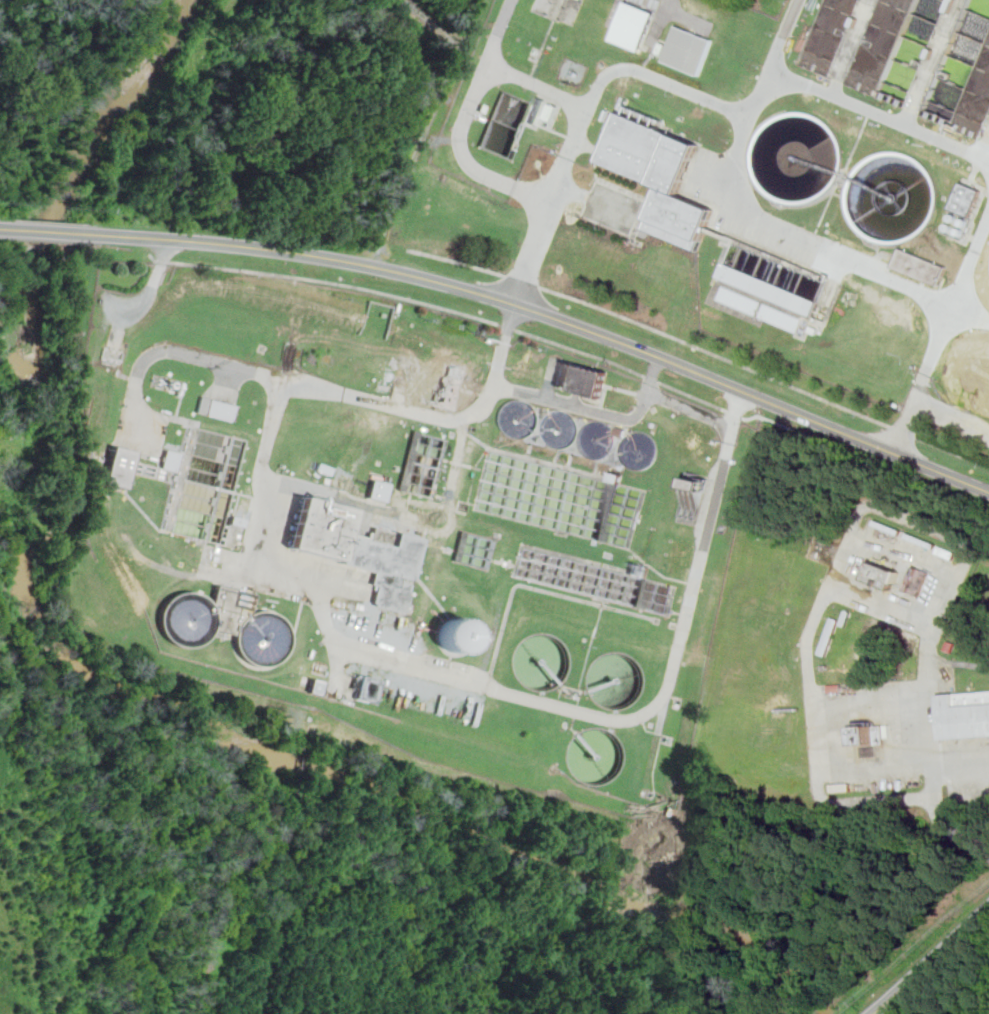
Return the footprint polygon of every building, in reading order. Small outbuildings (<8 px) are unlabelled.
[(812,51),(826,56),(823,64),(838,69),(863,0),(830,0),(812,51)] [(956,16),(970,21),(972,16),(973,16),(972,21),(988,27),(988,0),(961,0),(956,16)] [(627,4),(613,38),(641,49),(655,15),(627,4)] [(677,26),(663,61),(699,76),(713,41),(677,26)] [(956,111),(965,87),(946,81),(951,68),(956,70),(960,60),(945,54),(928,100),(956,111)] [(661,188),(648,219),(650,220),(646,229),(699,251),(703,242),(701,241),(713,210),(677,195),(698,145),(618,112),(598,162),(661,188)] [(960,182),(949,209),(970,217),(980,190),(960,182)] [(894,269),(942,283),(948,264),(900,250),(894,269)] [(717,278),(814,314),(819,300),(723,264),(717,278)] [(716,299),(755,315),(761,301),(722,285),(716,299)] [(757,319),(797,330),(801,316),(761,305),(757,319)] [(414,388),(411,399),(458,410),(469,367),(449,362),(445,380),(431,377),(427,391),(414,388)] [(558,362),(552,387),(598,398),(604,373),(558,362)] [(202,397),(198,413),(235,421),(238,405),(202,397)] [(617,426),(615,433),(625,436),(626,429),(617,426)] [(117,446),(108,483),(130,489),(140,452),(117,446)] [(168,450),(164,468),(178,471),(182,454),(168,450)] [(173,533),(239,547),(245,519),(228,515),(234,491),(199,484),(202,469),(178,463),(176,470),(180,471),(177,483),(183,484),(181,495),(173,533)] [(687,485),(704,490),(707,480),(690,475),(687,485)] [(375,480),(370,498),(388,502),(392,484),(375,480)] [(302,498),(290,549),(342,561),(354,510),(302,498)] [(374,525),(371,538),(352,533),(344,563),(376,571),(373,584),(379,586),(375,603),(406,611),(411,592),(409,591),(411,584),(402,582),(404,577),(416,580),(426,538),(374,525)] [(651,566),(631,560),(628,574),(647,580),(651,566)] [(871,562),(864,580),(891,591),(898,573),(871,562)] [(921,595),(929,573),(915,569),(908,590),(921,595)] [(255,595),(217,584),(212,600),(200,596),(199,601),(212,605),(213,601),(224,605),(223,607),(228,608),(231,600),(241,603),(240,604),(251,607),(255,595)] [(180,594),(187,592),(194,592),(202,595),(208,599),(213,604),(216,611),(217,618),(217,625),(214,632),(210,638),(205,643),(198,646),(191,648),(184,647),(177,645),(171,641),(166,635),(163,629),(162,622),(162,615),(164,608),(168,602),(174,597),(180,594)] [(255,613),(262,611),(270,611),(277,614),(283,618),(288,623),(291,630),(293,637),(292,644),(290,651),(286,657),(280,662),(273,665),(266,667),(259,666),(252,664),(246,660),(242,654),(238,648),(237,641),(237,634),(240,627),(244,621),(249,616),(255,613)] [(841,619),(833,617),(820,652),(827,655),(841,619)] [(468,649),(472,645),(474,639),(474,633),(472,628),(468,623),(463,620),(457,619),(452,619),(447,622),(443,626),(441,630),(440,636),(440,641),(443,646),(446,650),(451,652),(457,653),(463,652),(468,649)] [(361,675),(355,699),(375,704),(381,680),(361,675)] [(314,680),(311,693),(323,696),(326,682),(314,680)] [(940,740),(988,737),(988,691),(937,694),(940,740)] [(857,728),(859,746),(885,744),(883,726),(857,728)]
